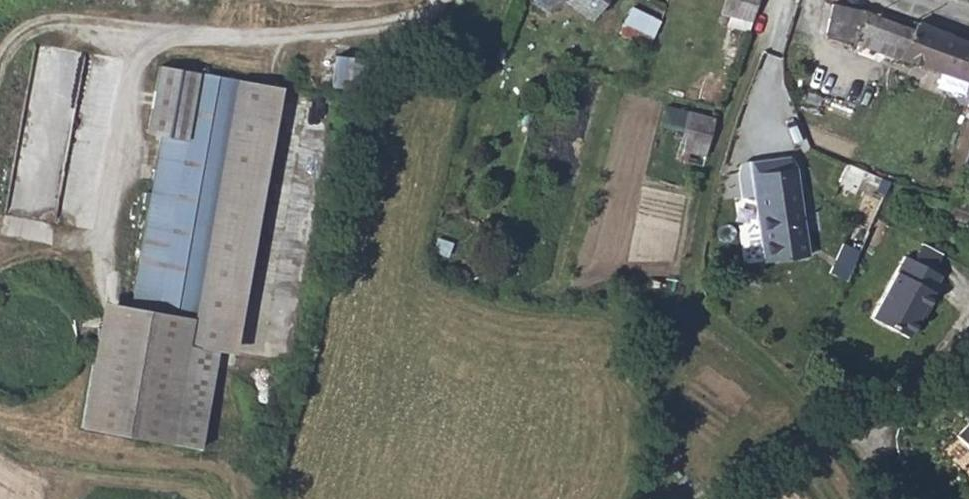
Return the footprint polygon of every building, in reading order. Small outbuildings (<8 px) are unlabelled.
[(541,13),(561,0),(521,0),(541,13)] [(585,17),(598,0),(563,0),(585,17)] [(645,48),(661,7),(645,0),(630,0),(616,33),(645,48)] [(748,30),(750,25),(756,0),(721,0),(718,11),(728,13),(725,23),(748,30)] [(968,83),(968,42),(913,20),(910,28),(868,14),(830,3),(821,34),(853,44),(896,60),(898,56),(968,83)] [(327,86),(352,92),(358,60),(333,55),(327,86)] [(699,100),(714,103),(722,77),(702,72),(696,94),(701,94),(699,100)] [(129,304),(192,316),(238,81),(200,74),(186,144),(160,140),(129,304)] [(281,89),(238,81),(192,316),(187,344),(217,350),(230,353),(281,89)] [(675,148),(704,157),(714,116),(685,110),(675,148)] [(872,199),(883,178),(851,162),(840,182),(872,199)] [(795,166),(736,173),(739,197),(753,195),(761,261),(807,255),(797,185),(795,166)] [(731,197),(739,264),(761,261),(753,195),(739,197),(731,197)] [(963,223),(968,208),(968,203),(949,195),(942,214),(963,223)] [(850,273),(857,246),(841,242),(834,269),(850,273)] [(916,259),(904,254),(873,319),(914,339),(944,277),(934,273),(944,253),(924,244),(916,259)] [(187,344),(192,316),(129,304),(101,298),(77,424),(168,441),(198,447),(217,350),(187,344)] [(968,452),(968,419),(952,436),(968,452)]
